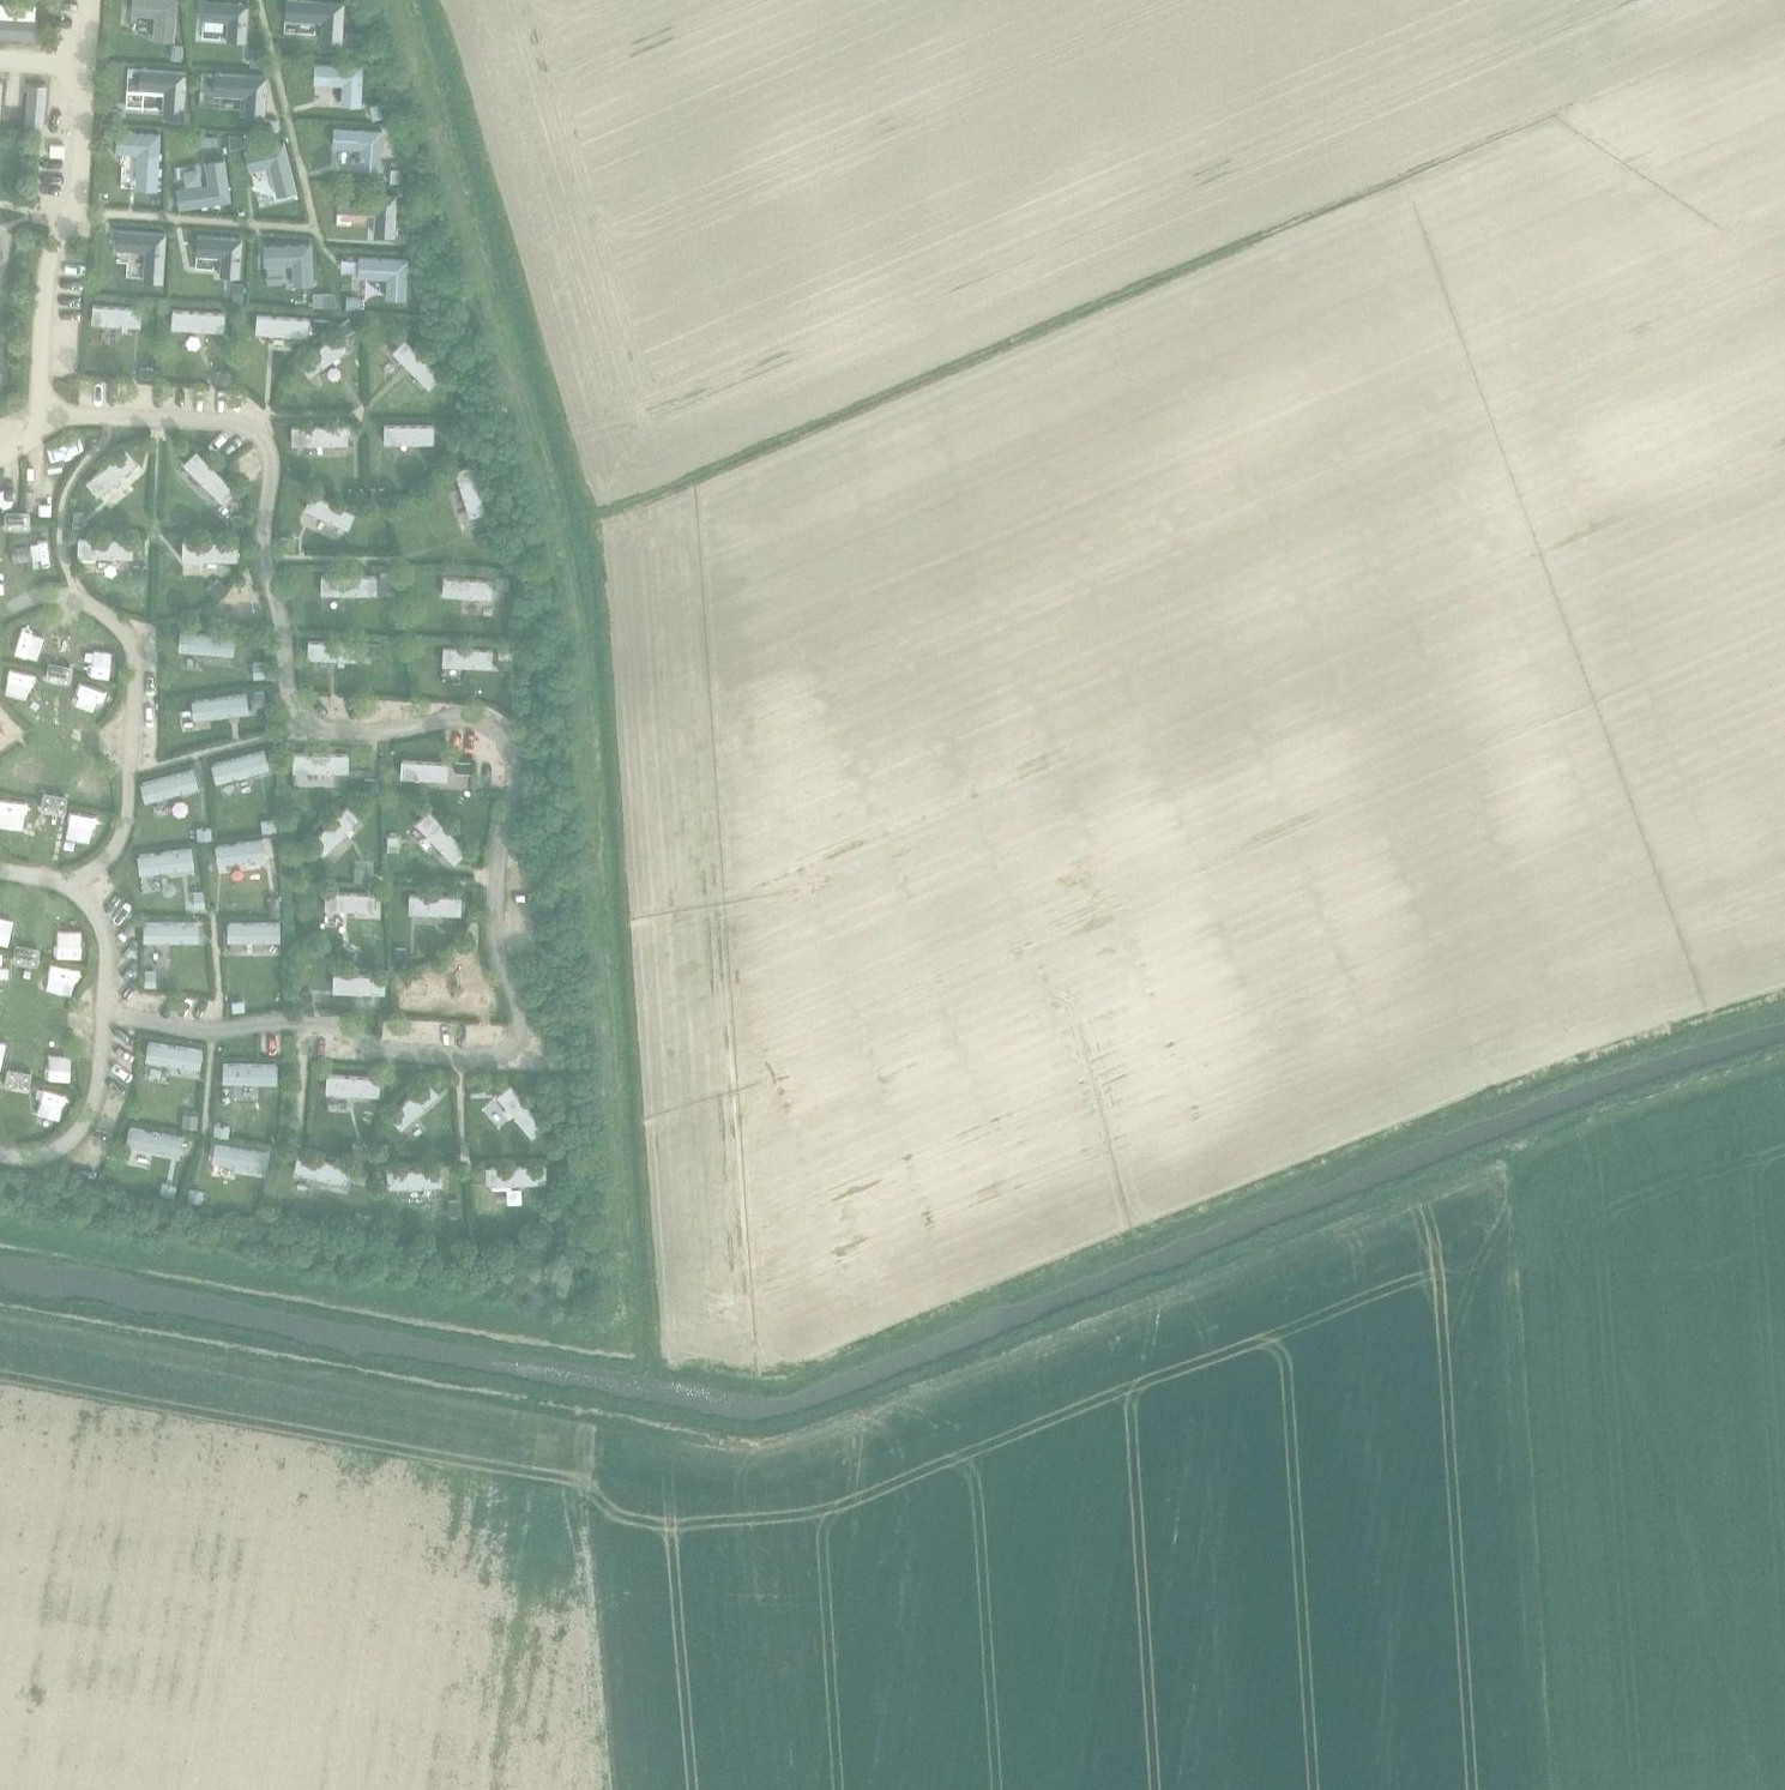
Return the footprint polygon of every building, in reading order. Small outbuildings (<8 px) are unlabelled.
[(130,12),(153,14),(151,37),(173,39),(176,0),(131,0),(130,12)] [(232,0),(203,0),(201,18),(226,19),(224,38),(244,40),(247,1),(232,0)] [(332,0),(286,0),(285,20),(322,21),(321,44),(343,45),(345,1),(332,0)] [(35,11),(0,10),(0,30),(34,31),(35,11)] [(364,66),(315,63),(314,84),(343,86),(342,106),(362,107),(364,66)] [(188,71),(140,68),(138,89),(165,91),(163,118),(185,120),(188,71)] [(266,73),(214,70),(212,92),(243,94),(242,114),(264,115),(266,73)] [(43,120),(45,78),(28,76),(25,119),(43,120)] [(384,130),(335,127),(334,147),(361,149),(360,170),(382,171),(384,130)] [(155,131),(115,129),(114,151),(136,152),(134,188),(156,189),(159,131),(155,131)] [(283,141),(242,151),(247,172),(267,167),(275,198),(296,192),(283,141)] [(230,202),(223,158),(202,162),(206,184),(173,190),(177,210),(230,202)] [(396,192),(337,189),(336,210),(373,212),(371,233),(394,234),(396,192)] [(165,231),(116,228),(115,248),(143,250),(141,279),(161,281),(165,231)] [(241,237),(196,233),(195,253),(219,255),(218,274),(238,275),(241,237)] [(310,241),(264,243),(265,264),(290,263),(291,284),(312,283),(310,241)] [(406,258),(360,255),(359,279),(384,280),(383,297),(404,298),(406,258)] [(140,307),(91,304),(90,321),(140,324),(140,307)] [(223,330),(224,312),(172,309),(170,327),(223,330)] [(306,335),(308,317),(255,314),(254,332),(306,335)] [(346,347),(337,332),(297,360),(308,375),(346,347)] [(441,375),(404,338),(391,350),(428,388),(441,375)] [(347,424),(290,425),(291,443),(347,442),(347,424)] [(432,441),(433,424),(383,424),(383,442),(432,441)] [(125,447),(84,481),(96,495),(136,461),(125,447)] [(222,502),(235,489),(195,450),(182,462),(222,502)] [(453,469),(468,516),(485,510),(469,463),(453,469)] [(303,507),(347,528),(354,512),(310,491),(303,507)] [(77,537),(76,555),(132,556),(132,537),(77,537)] [(237,560),(237,541),(181,539),(181,558),(237,560)] [(319,593),(376,593),(375,575),(319,575),(319,593)] [(442,576),(441,594),(490,597),(491,579),(442,576)] [(178,649),(232,653),(233,634),(178,630),(178,649)] [(356,643),(307,639),(306,657),(355,659),(356,643)] [(441,664),(490,666),(492,648),(442,646),(441,664)] [(190,699),(193,718),(247,711),(245,692),(190,699)] [(263,748),(210,763),(215,781),(268,767),(263,748)] [(347,771),(348,752),(291,752),(291,770),(347,771)] [(447,761),(400,759),(399,776),(446,779),(447,761)] [(144,800),(197,786),(192,767),(138,782),(144,800)] [(322,854),(359,817),(346,804),(309,842),(322,854)] [(414,822),(453,862),(466,849),(427,809),(414,822)] [(214,844),(216,863),(264,856),(262,837),(214,844)] [(190,847),(136,853),(138,872),(193,865),(190,847)] [(372,909),(373,893),(324,891),(324,908),(372,909)] [(407,911),(459,913),(460,895),(408,893),(407,911)] [(197,920),(142,920),(142,940),(197,940),(197,920)] [(226,920),(226,940),(278,940),(278,921),(226,920)] [(332,972),(331,991),(384,992),(385,974),(332,972)] [(201,1048),(147,1040),(144,1059),(198,1067),(201,1048)] [(222,1062),(221,1081),(275,1082),(275,1063),(222,1062)] [(324,1091),(378,1094),(379,1076),(325,1073),(324,1091)] [(437,1092),(426,1079),(388,1115),(400,1128),(437,1092)] [(509,1083),(496,1095),(531,1137),(544,1126),(509,1083)] [(178,1154),(181,1135),(127,1124),(124,1144),(178,1154)] [(265,1168),(267,1150),(213,1141),(211,1160),(265,1168)] [(296,1153),(292,1171),(346,1183),(351,1166),(296,1153)] [(488,1165),(489,1184),(545,1182),(545,1164),(488,1165)] [(385,1169),(386,1187),(442,1185),(442,1167),(385,1169)]
